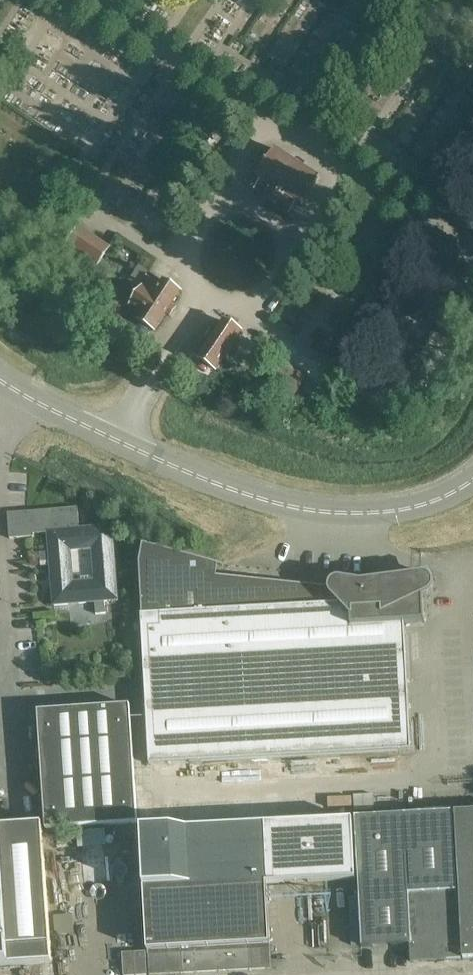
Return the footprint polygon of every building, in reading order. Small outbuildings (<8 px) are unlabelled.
[(279,206),(290,213),(297,203),(301,206),(320,178),(275,149),(271,155),(262,150),(252,164),(261,170),(257,177),(261,180),(254,190),(265,197),(264,199),(278,208),(279,206)] [(49,232),(98,265),(109,248),(60,215),(49,232)] [(129,281),(138,287),(148,272),(140,266),(129,281)] [(132,306),(143,314),(139,320),(155,331),(166,314),(171,317),(176,310),(171,307),(180,293),(164,282),(157,292),(153,289),(150,293),(144,289),(132,306)] [(199,359),(216,370),(241,332),(224,321),(215,335),(211,332),(206,338),(211,342),(199,359)] [(273,382),(296,397),(309,377),(286,362),(273,382)] [(36,534),(40,533),(48,533),(49,552),(40,553),(40,563),(50,562),(54,606),(95,602),(96,615),(106,614),(105,602),(118,601),(112,527),(79,529),(78,508),(31,512),(8,514),(10,539),(31,537),(36,537),(36,534)] [(329,586),(321,586),(217,576),(218,565),(223,567),(223,565),(143,544),(139,563),(142,615),(141,615),(149,765),(411,750),(404,624),(425,623),(423,584),(400,585),(400,581),(390,581),(390,585),(382,585),(329,586)] [(46,829),(137,823),(138,823),(130,706),(47,711),(38,711),(46,829)] [(455,812),(463,960),(472,959),(472,811),(455,812)] [(359,897),(407,895),(411,962),(461,959),(453,812),(355,817),(357,858),(359,897)] [(265,846),(143,853),(148,951),(149,974),(162,974),(271,969),(270,945),(267,884),(356,880),(352,820),(265,824),(266,846),(265,846)] [(2,969),(2,966),(52,963),(42,825),(0,827),(0,970),(2,969)] [(78,831),(79,840),(48,844),(54,903),(85,900),(79,848),(106,846),(105,830),(78,831)] [(55,916),(57,934),(75,933),(73,914),(55,916)] [(124,974),(148,974),(147,952),(123,953),(124,974)]
